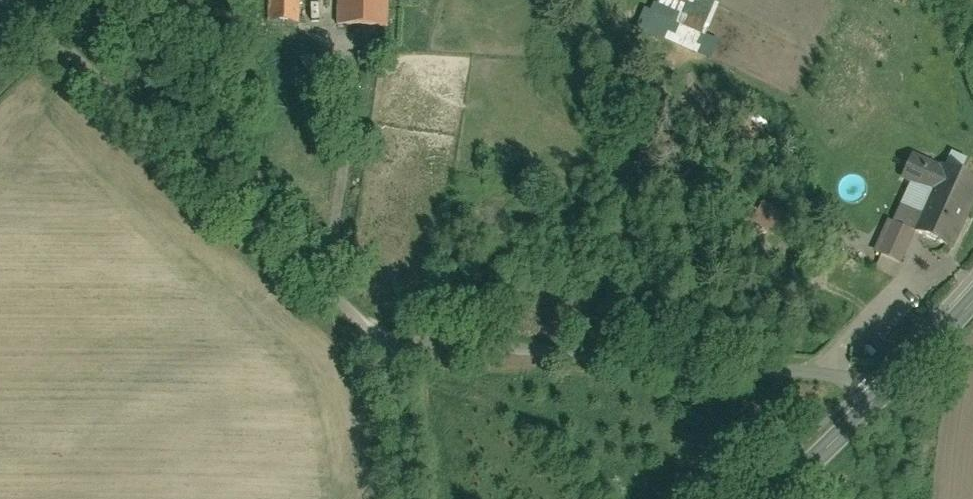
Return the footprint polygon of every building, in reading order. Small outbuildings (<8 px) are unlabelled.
[(268,29),(308,29),(308,0),(268,0),(268,29)] [(351,32),(395,32),(395,0),(351,0),(351,32)] [(719,55),(724,38),(713,34),(724,0),(667,0),(665,6),(651,2),(642,31),(719,55)] [(928,161),(913,185),(931,197),(914,232),(897,222),(879,259),(928,276),(943,251),(957,257),(972,219),(972,180),(928,161)]
